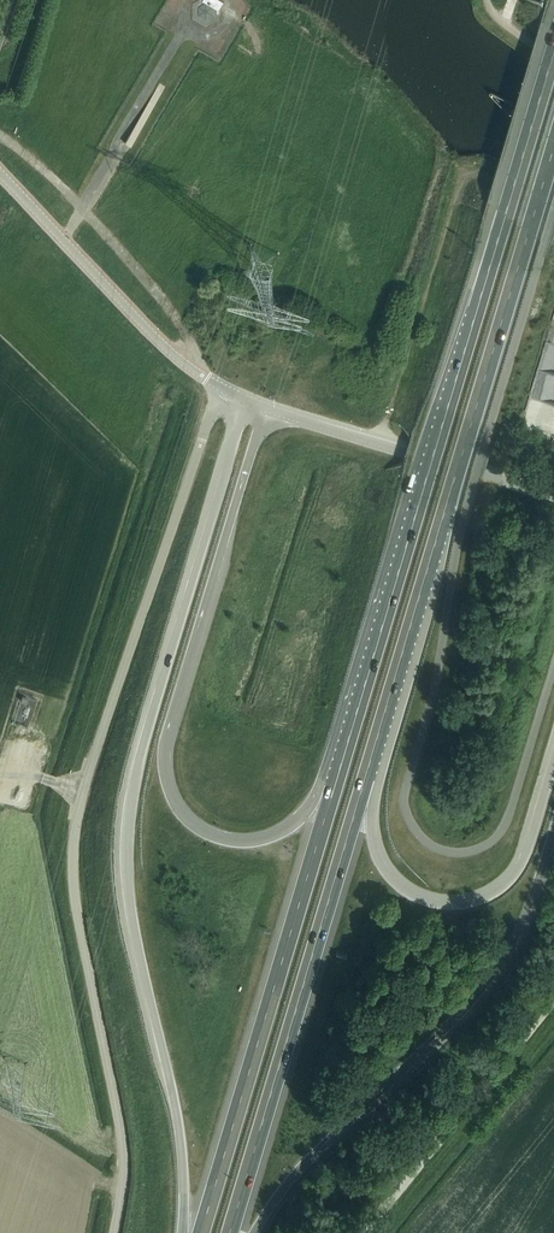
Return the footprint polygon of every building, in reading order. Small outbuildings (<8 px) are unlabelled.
[(10,171),(15,168),(10,159),(4,163),(10,171)] [(25,711),(21,720),(30,724),(33,714),(25,711)]
